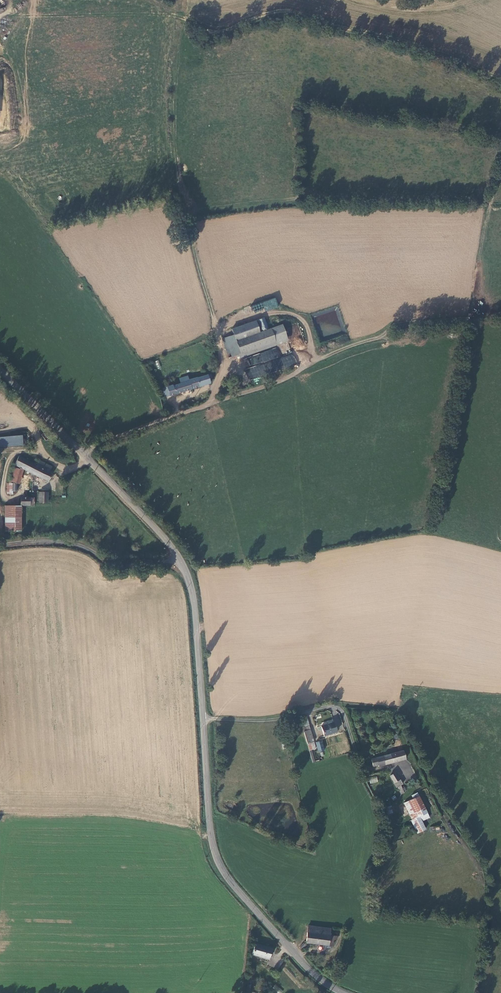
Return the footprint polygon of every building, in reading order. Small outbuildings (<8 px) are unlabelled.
[(275,298),(262,302),(265,312),(279,307),(275,298)] [(231,330),(233,336),(236,335),(238,341),(260,334),(256,322),(231,330)] [(229,360),(237,357),(288,341),(283,327),(260,334),(238,341),(236,335),(233,336),(222,340),(229,360)] [(289,345),(288,341),(237,357),(238,361),(289,345)] [(211,382),(211,380),(209,374),(195,379),(195,377),(188,379),(190,390),(210,384),(210,382),(211,382)] [(168,396),(190,390),(188,379),(187,376),(178,379),(180,384),(173,385),(172,384),(165,386),(168,395),(168,396)] [(24,445),(24,444),(23,435),(0,437),(0,447),(24,445)] [(15,463),(22,467),(48,481),(52,473),(49,471),(52,466),(39,459),(37,463),(19,454),(15,463)] [(22,470),(13,467),(9,480),(16,482),(18,482),(22,470)] [(48,492),(41,492),(40,503),(48,504),(48,492)] [(48,492),(48,504),(55,504),(56,492),(48,492)] [(19,505),(34,507),(34,503),(30,502),(30,498),(20,496),(19,505)] [(5,532),(22,531),(21,506),(4,507),(5,532)] [(333,722),(321,726),(325,735),(337,730),(333,722)] [(311,726),(303,728),(308,744),(315,742),(311,726)] [(317,748),(315,742),(308,744),(310,751),(312,750),(317,748)] [(407,759),(405,749),(372,758),(373,766),(379,764),(380,766),(407,759)] [(397,773),(390,775),(393,783),(399,781),(397,773)] [(426,814),(419,797),(414,799),(404,804),(412,820),(418,817),(426,814)] [(429,820),(426,814),(418,817),(421,824),(429,820)] [(412,820),(409,822),(416,835),(425,831),(421,824),(418,817),(412,820)] [(302,940),(328,944),(329,938),(332,938),(333,935),(325,933),(326,926),(304,924),(302,940)] [(251,939),(248,949),(265,954),(268,945),(251,939)] [(283,991),(275,984),(272,988),(278,992),(281,992),(283,991)]
